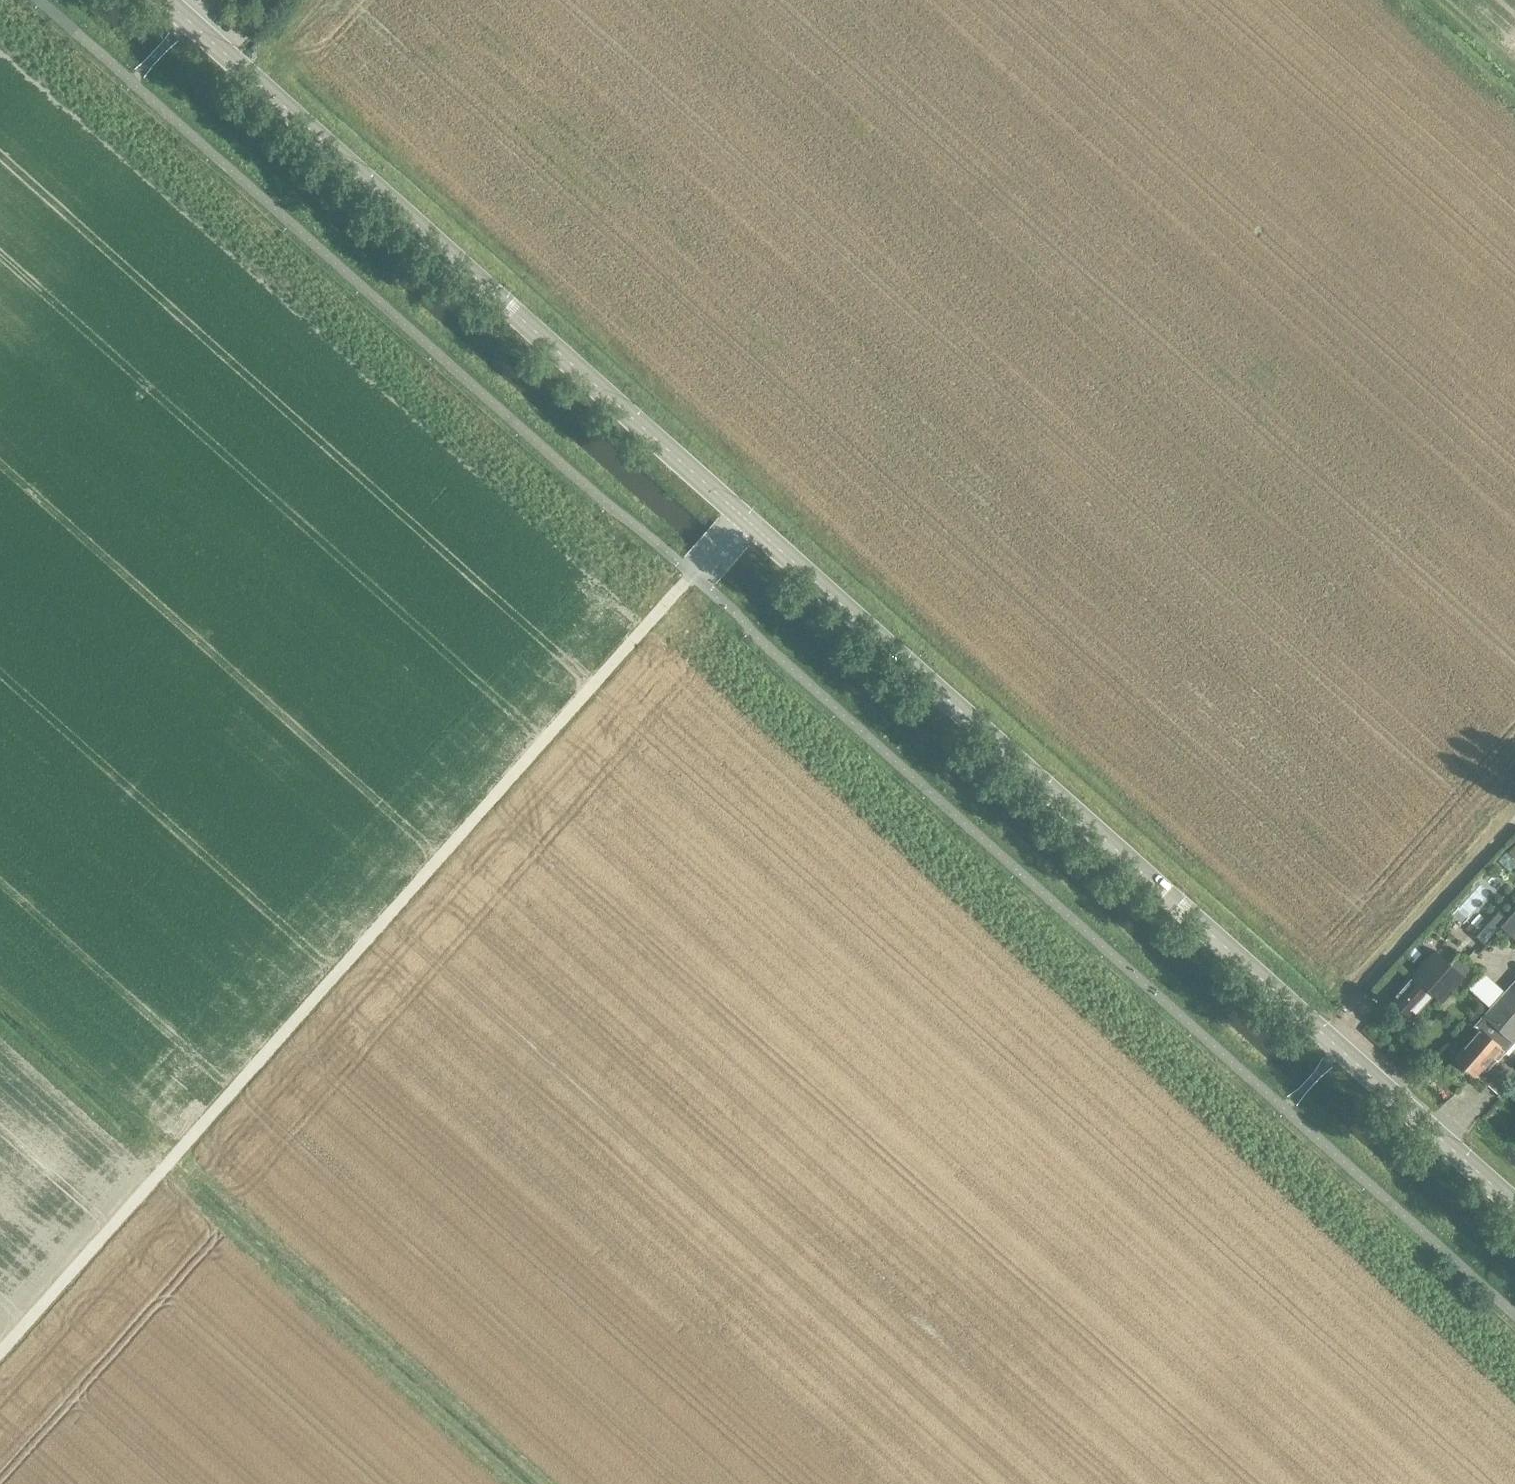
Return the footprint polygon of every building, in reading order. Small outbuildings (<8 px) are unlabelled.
[(1514,866),(1514,860),(1505,852),(1498,860),(1511,871),(1514,866)] [(1497,925),(1514,942),(1514,905),(1497,925)] [(1407,955),(1413,961),(1421,952),(1415,946),(1407,955)] [(1412,1017),(1434,993),(1443,1001),(1454,990),(1460,995),(1482,970),(1481,969),(1480,970),(1460,952),(1450,963),(1434,949),(1390,998),(1412,1017)] [(1489,1006),(1504,990),(1483,971),(1468,986),(1489,1006)] [(1496,1059),(1504,1050),(1508,1053),(1514,1046),(1514,1042),(1514,1040),(1514,1039),(1514,981),(1475,1025),(1480,1029),(1455,1056),(1474,1074),(1482,1066),(1486,1070),(1496,1059)]
